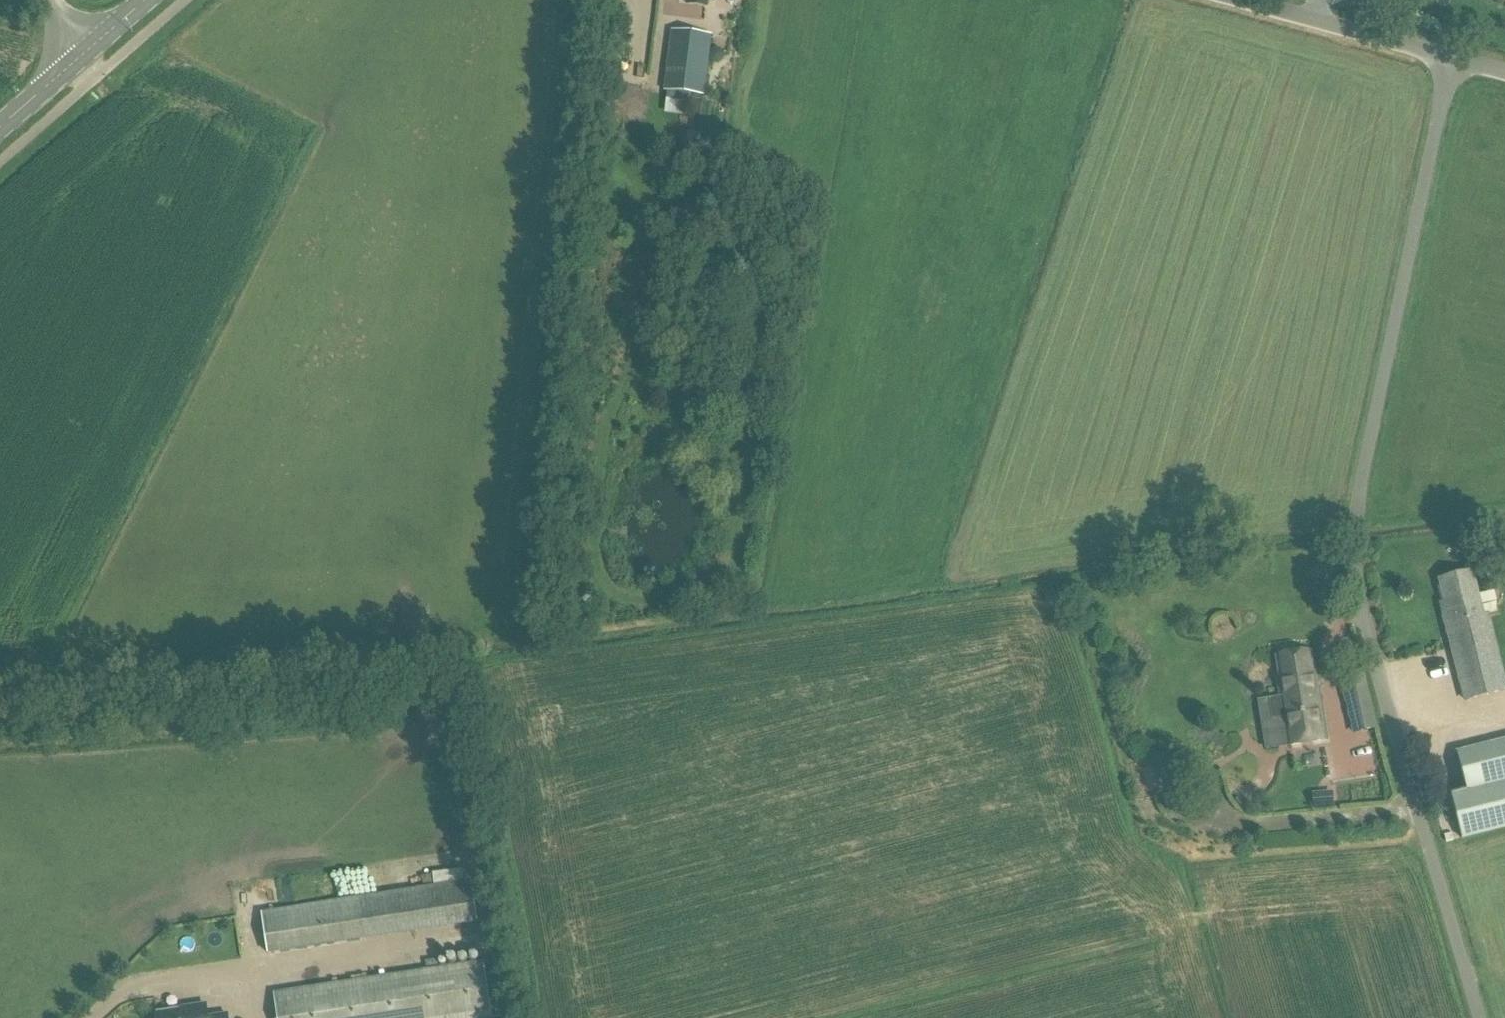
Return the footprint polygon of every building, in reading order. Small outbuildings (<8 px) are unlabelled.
[(673,30),(665,91),(706,96),(713,35),(673,30)] [(611,89),(610,100),(624,102),(625,91),(611,89)] [(1439,581),(1444,601),(1442,601),(1445,612),(1467,701),(1504,691),(1504,680),(1489,616),(1484,617),(1478,595),(1473,572),(1443,580),(1439,581)] [(1282,696),(1269,698),(1273,718),(1285,716),(1289,744),(1327,738),(1317,678),(1316,672),(1314,673),(1311,652),(1278,657),(1281,677),(1279,678),(1282,696)] [(1363,668),(1341,673),(1355,733),(1377,727),(1363,668)] [(1167,680),(1168,690),(1187,688),(1186,678),(1167,680)] [(1452,795),(1463,839),(1504,828),(1504,741),(1457,753),(1467,791),(1452,795)] [(474,883),(266,915),(272,956),(480,924),(474,883)] [(277,995),(280,1017),(493,1017),(485,964),(277,995)] [(159,1015),(160,1017),(209,1017),(207,1006),(189,1009),(190,1010),(159,1015)]
